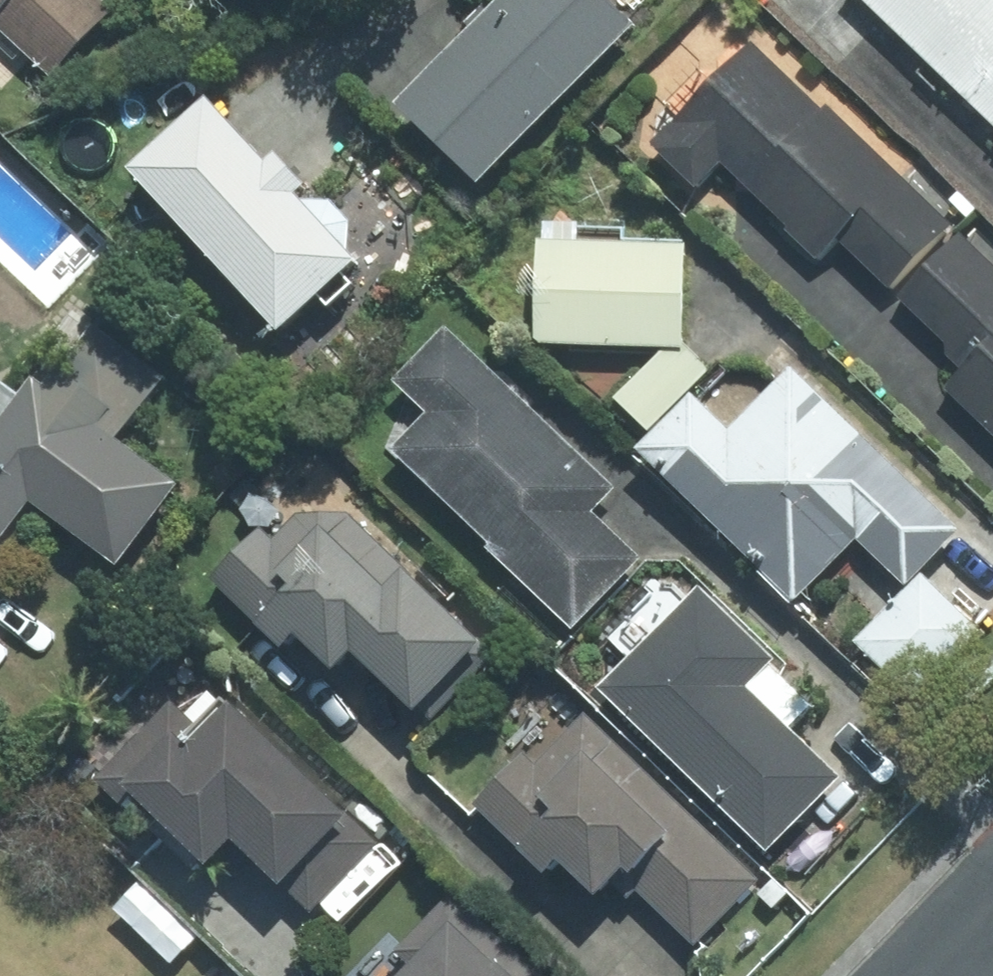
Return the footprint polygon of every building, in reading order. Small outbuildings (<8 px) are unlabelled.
[(54,80),(121,11),(109,0),(0,0),(0,29),(54,80)] [(615,0),(507,0),(420,89),(502,169),(642,26),(615,0)] [(992,113),(992,0),(880,0),(992,113)] [(825,268),(847,245),(894,288),(956,221),(765,42),(702,109),(659,155),(707,201),(736,169),(762,193),(754,202),(825,268)] [(298,146),(283,159),(224,92),(149,158),(295,324),(370,258),(314,195),(329,182),(298,146)] [(977,230),(905,299),(971,368),(947,391),(992,438),(992,247),(977,230)] [(718,368),(696,346),(701,243),(547,235),(542,338),(672,345),(624,399),(657,430),(718,368)] [(9,375),(0,385),(0,525),(21,543),(54,505),(128,568),(193,492),(135,443),(182,388),(165,374),(104,322),(38,400),(9,375)] [(653,549),(606,502),(623,485),(459,322),(410,372),(445,407),(403,449),(532,577),(579,624),(653,549)] [(991,633),(933,571),(972,534),(813,366),(784,393),(767,375),(725,414),(710,398),(658,447),(798,595),(865,531),(917,586),(866,635),(924,697),(991,633)] [(355,673),(376,649),(439,705),(497,639),(354,513),(314,560),(262,514),(210,574),(302,655),(316,639),(355,673)] [(853,788),(794,726),(823,699),(713,584),(615,678),(685,752),(783,854),(853,788)] [(254,834),(295,878),(326,911),(345,893),(365,914),(415,868),(364,814),(254,696),(217,731),(184,695),(99,774),(132,810),(159,785),(185,812),(165,830),(208,877),(228,859),(254,834)] [(595,709),(526,780),(498,808),(566,874),(593,846),(697,946),(766,875),(595,709)] [(414,975),(547,975),(454,890),(404,944),(425,964),(414,975)]
